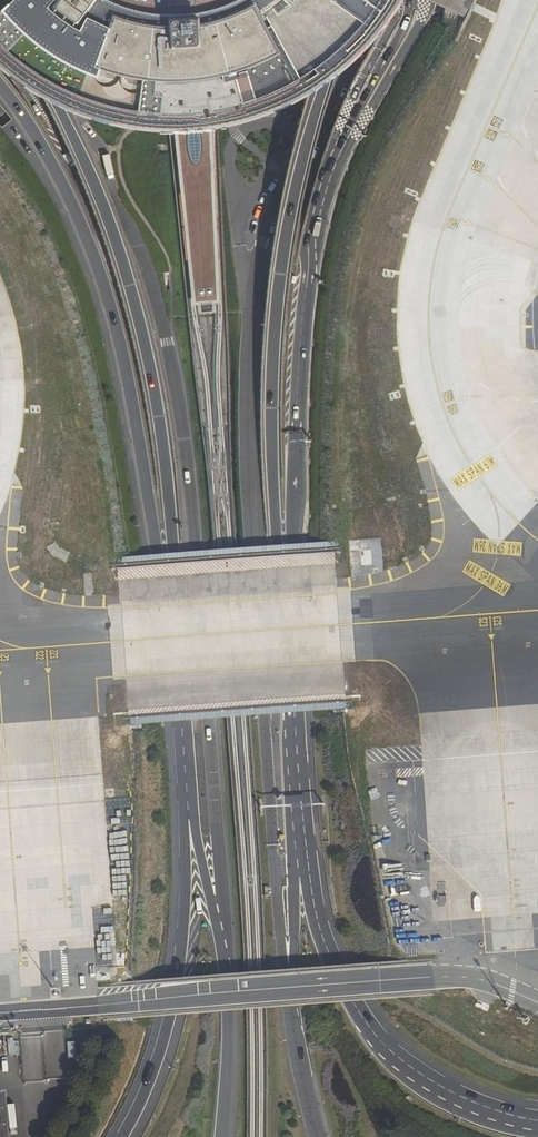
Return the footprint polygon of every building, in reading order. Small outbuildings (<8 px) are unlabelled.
[(0,60),(25,79),(81,108),(119,118),(175,124),(212,121),(266,108),(295,95),(326,75),(354,53),(383,24),(397,0),(0,0),(0,59),(0,60)] [(459,18),(467,17),(475,0),(422,0),(459,18)]
